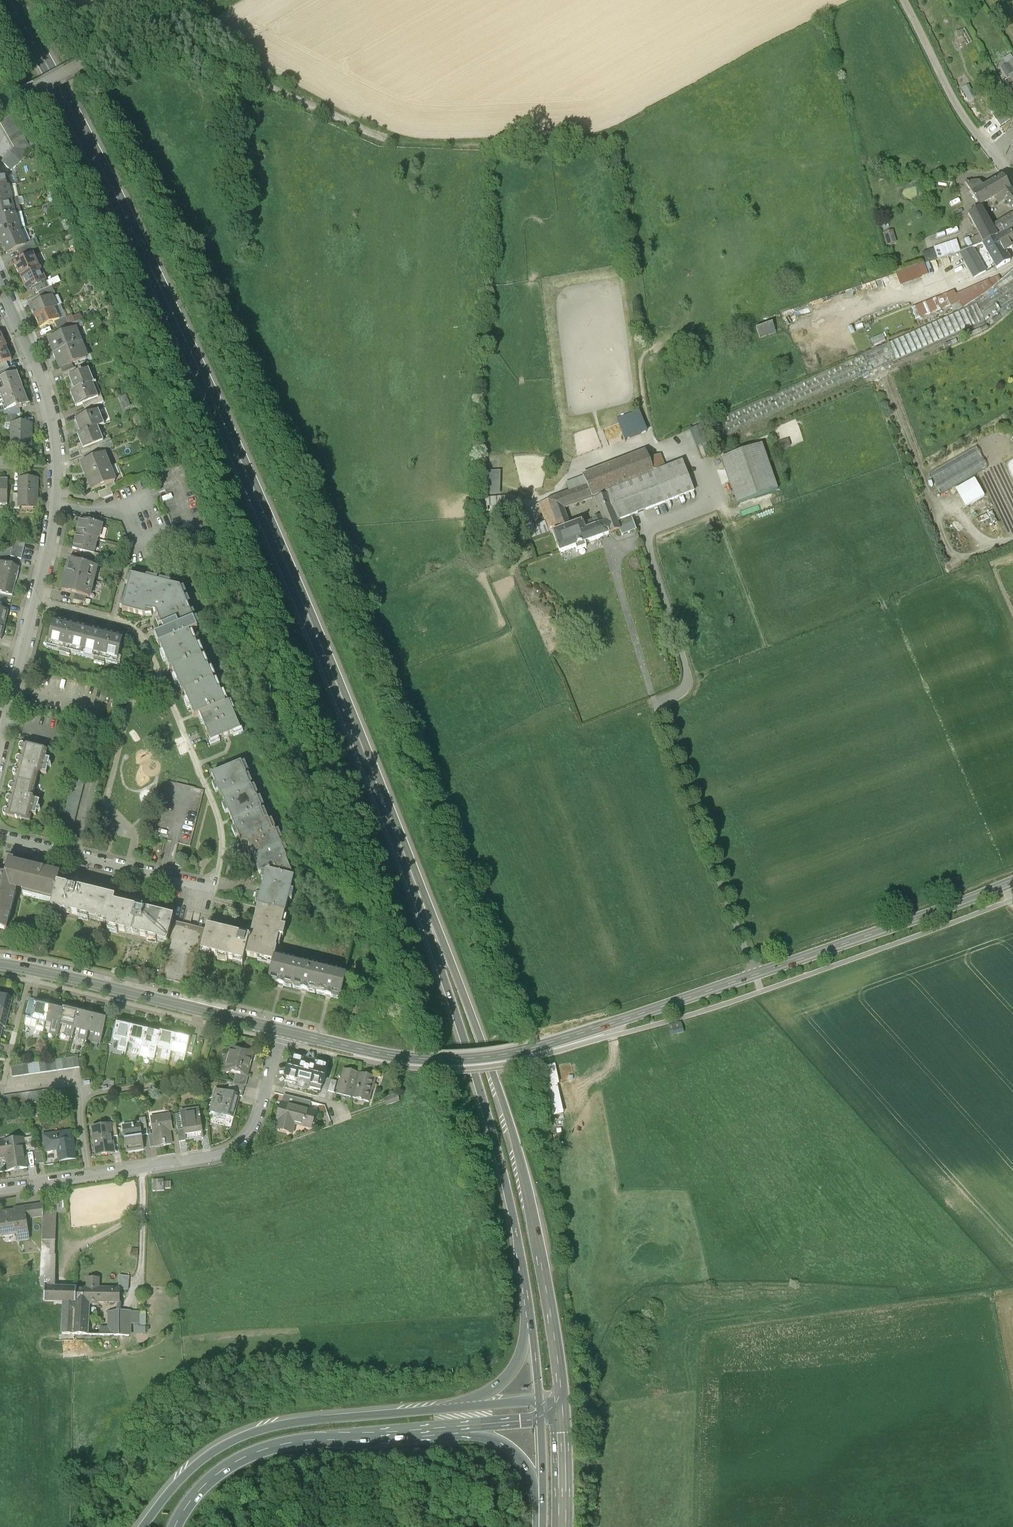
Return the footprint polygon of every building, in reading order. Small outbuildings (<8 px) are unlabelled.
[(1012,61),(1012,60),(1009,54),(1003,59),(1006,66),(1012,61)] [(1006,66),(1000,70),(1007,81),(1012,76),(1006,66)] [(1012,95),(1012,76),(1007,81),(1004,82),(1012,95)] [(32,151),(13,116),(0,123),(14,149),(6,158),(17,169),(32,151)] [(9,189),(6,179),(2,180),(1,175),(0,174),(0,191),(9,189)] [(1002,176),(981,188),(971,194),(979,207),(1001,194),(1012,212),(1012,193),(1002,176)] [(971,194),(981,188),(978,183),(965,184),(971,194)] [(9,189),(0,191),(0,206),(14,202),(11,189),(9,189)] [(14,202),(0,206),(0,220),(17,216),(14,202)] [(980,208),(968,215),(983,244),(994,238),(997,237),(980,208)] [(1004,233),(1012,229),(1012,215),(998,224),(1004,233)] [(17,216),(0,220),(0,239),(21,232),(17,216)] [(994,238),(983,244),(997,269),(1010,262),(1006,256),(1010,255),(1007,251),(1011,249),(1010,245),(1012,243),(1012,229),(1004,233),(997,237),(994,238)] [(893,230),(883,233),(887,246),(896,244),(893,230)] [(21,232),(0,239),(0,242),(7,258),(29,248),(21,232)] [(934,248),(937,260),(960,252),(956,241),(934,248)] [(985,272),(972,249),(959,254),(974,279),(985,272)] [(35,256),(14,265),(21,280),(41,270),(35,256)] [(899,285),(928,276),(923,263),(895,273),(899,285)] [(1001,280),(993,288),(985,294),(975,301),(976,304),(982,317),(995,308),(1000,316),(1012,307),(1012,269),(1001,280)] [(48,284),(41,270),(21,280),(27,294),(48,284)] [(1001,280),(998,275),(987,280),(993,288),(1001,280)] [(993,288),(987,280),(956,294),(953,290),(911,307),(916,322),(950,306),(953,312),(957,310),(957,311),(963,309),(975,301),(985,294),(993,288)] [(43,302),(54,297),(56,296),(53,288),(39,294),(43,302)] [(43,302),(30,308),(35,319),(56,310),(59,308),(54,297),(43,302)] [(976,304),(888,344),(896,361),(984,321),(982,317),(976,304)] [(61,321),(56,310),(35,319),(40,331),(55,324),(61,322),(61,321)] [(66,318),(61,321),(61,322),(55,324),(57,331),(46,335),(49,342),(64,336),(61,330),(70,327),(66,318)] [(773,325),(756,332),(760,342),(776,336),(773,325)] [(49,342),(48,342),(55,358),(84,346),(78,330),(64,336),(49,342)] [(871,338),(873,343),(884,340),(883,334),(871,338)] [(896,361),(888,344),(862,355),(862,356),(869,373),(896,361)] [(90,361),(84,346),(55,358),(61,373),(90,361)] [(8,350),(0,353),(0,369),(7,365),(13,363),(8,350)] [(869,373),(862,356),(713,422),(720,439),(869,373)] [(7,365),(0,369),(0,379),(1,382),(17,376),(14,368),(9,370),(7,365)] [(70,380),(83,375),(80,368),(63,375),(66,382),(70,380)] [(70,380),(76,394),(93,387),(95,386),(90,372),(83,375),(70,380)] [(0,383),(0,395),(1,398),(23,390),(17,376),(1,382),(0,383)] [(71,396),(77,410),(84,407),(99,401),(99,399),(93,387),(76,394),(71,396)] [(30,407),(23,390),(1,398),(7,413),(19,411),(30,407)] [(102,398),(99,399),(99,401),(84,407),(85,411),(75,415),(78,422),(97,414),(94,408),(105,404),(102,398)] [(21,415),(19,411),(7,413),(9,417),(10,424),(11,424),(21,424),(21,415)] [(76,423),(82,437),(99,430),(105,428),(99,413),(97,414),(78,422),(76,423)] [(617,421),(625,440),(646,432),(639,413),(617,421)] [(33,448),(33,424),(21,424),(11,424),(11,448),(33,448)] [(79,439),(84,453),(104,445),(99,430),(82,437),(79,439)] [(719,456),(734,503),(776,490),(761,443),(719,456)] [(976,447),(929,474),(940,494),(987,467),(976,447)] [(595,496),(605,492),(654,473),(649,460),(646,452),(583,477),(587,487),(591,498),(592,497),(595,496)] [(81,466),(87,480),(112,470),(106,456),(81,466)] [(660,456),(649,460),(654,473),(665,468),(660,456)] [(654,473),(605,492),(616,522),(694,492),(682,462),(665,468),(654,473)] [(87,480),(93,495),(98,493),(116,485),(118,484),(112,470),(87,480)] [(499,471),(483,471),(483,496),(485,496),(485,510),(493,510),(493,506),(522,506),(522,496),(499,496),(499,471)] [(38,506),(39,476),(19,476),(18,493),(18,505),(20,505),(38,506)] [(8,477),(0,477),(0,504),(8,504),(8,477)] [(565,484),(568,493),(587,487),(583,477),(565,484)] [(974,479),(955,490),(965,508),(984,497),(974,479)] [(116,485),(98,493),(101,502),(114,497),(112,491),(117,489),(116,485)] [(591,498),(587,487),(568,493),(539,504),(550,535),(553,534),(553,533),(559,531),(556,524),(567,520),(563,509),(593,499),(592,497),(591,498)] [(595,501),(604,524),(608,535),(620,531),(617,524),(616,522),(605,492),(595,496),(596,500),(595,501)] [(975,519),(982,532),(998,524),(991,511),(975,519)] [(100,537),(104,522),(80,515),(76,531),(100,537)] [(617,524),(620,531),(622,536),(636,531),(631,519),(617,524)] [(553,533),(553,534),(560,553),(599,539),(609,536),(608,535),(604,524),(596,527),(594,522),(583,526),(581,522),(570,527),(567,520),(556,524),(559,531),(553,533)] [(537,535),(547,532),(544,523),(535,526),(537,535)] [(341,525),(334,529),(339,541),(347,537),(341,525)] [(96,553),(100,537),(76,531),(72,547),(96,553)] [(15,540),(11,557),(21,560),(26,542),(15,540)] [(96,580),(99,565),(68,558),(65,573),(96,580)] [(13,594),(20,566),(0,561),(0,591),(13,594)] [(157,613),(164,628),(192,616),(197,616),(183,584),(133,570),(124,605),(134,608),(157,613)] [(92,596),(96,580),(65,573),(61,589),(92,596)] [(6,623),(9,609),(0,607),(0,621),(6,623)] [(173,664),(175,663),(206,651),(192,616),(164,628),(158,630),(173,664)] [(91,626),(56,617),(50,640),(85,649),(91,626)] [(126,635),(91,626),(85,649),(120,657),(126,635)] [(175,663),(185,688),(187,687),(216,675),(206,651),(175,663)] [(187,687),(198,713),(202,711),(227,701),(216,675),(187,687)] [(227,701),(202,711),(214,738),(234,730),(236,734),(245,731),(232,699),(227,701)] [(25,741),(16,778),(37,784),(40,773),(47,775),(52,757),(47,756),(49,747),(25,741)] [(245,759),(215,771),(223,791),(253,779),(245,759)] [(75,772),(60,835),(71,838),(87,774),(75,772)] [(16,778),(7,815),(31,821),(33,815),(38,816),(42,799),(34,797),(37,784),(16,778)] [(260,798),(253,779),(223,791),(230,810),(260,798)] [(167,782),(153,837),(168,841),(175,843),(190,847),(204,791),(167,782)] [(260,798),(230,810),(239,832),(246,829),(269,820),(260,798)] [(269,820),(246,829),(267,880),(293,893),(295,875),(274,818),(269,820)] [(26,861),(11,857),(7,872),(0,871),(0,926),(9,928),(18,893),(26,861)] [(26,861),(18,893),(54,902),(60,879),(62,870),(26,861)] [(117,894),(60,879),(54,902),(52,909),(110,924),(116,899),(117,894)] [(267,880),(260,910),(288,916),(293,893),(267,880)] [(176,914),(116,899),(110,924),(108,929),(169,944),(174,921),(176,914)] [(254,935),(249,953),(276,960),(278,953),(288,916),(260,910),(254,935)] [(208,930),(174,921),(169,944),(159,979),(194,988),(203,949),(208,930)] [(254,935),(209,924),(208,930),(203,949),(247,959),(249,953),(254,935)] [(351,971),(278,953),(276,960),(271,981),(283,983),(310,990),(335,996),(345,999),(351,971)] [(10,1012),(13,998),(0,995),(0,1010),(10,1012)] [(44,1033),(46,1024),(51,1006),(36,1002),(32,1020),(37,1021),(35,1031),(44,1033)] [(65,1009),(51,1006),(46,1024),(52,1025),(50,1034),(59,1036),(61,1025),(65,1009)] [(66,1007),(65,1009),(61,1025),(67,1026),(64,1036),(74,1038),(76,1029),(80,1011),(66,1007)] [(4,1027),(7,1028),(10,1012),(0,1010),(0,1024),(4,1026),(4,1027)] [(94,1014),(80,1011),(76,1029),(81,1030),(79,1039),(88,1041),(90,1032),(94,1014)] [(109,1018),(94,1014),(90,1032),(95,1033),(93,1043),(102,1045),(109,1018)] [(127,1053),(129,1043),(133,1027),(119,1023),(115,1040),(120,1041),(118,1051),(127,1053)] [(141,1057),(144,1047),(148,1030),(133,1027),(129,1043),(134,1045),(132,1055),(141,1057)] [(155,1060),(158,1048),(162,1033),(148,1030),(144,1047),(149,1048),(146,1058),(155,1060)] [(170,1062),(173,1052),(177,1035),(162,1032),(162,1033),(158,1048),(164,1050),(161,1060),(170,1062)] [(191,1039),(177,1035),(173,1052),(178,1053),(176,1063),(185,1065),(191,1039)] [(237,1075),(249,1078),(256,1051),(231,1044),(224,1071),(237,1075)] [(324,1092),(331,1063),(293,1053),(285,1082),(324,1092)] [(80,1068),(79,1057),(11,1066),(13,1078),(80,1068)] [(337,1095),(353,1099),(360,1073),(344,1069),(337,1095)] [(353,1099),(370,1103),(377,1078),(360,1073),(353,1099)] [(247,1087),(249,1078),(237,1075),(235,1084),(231,1083),(228,1093),(241,1096),(242,1096),(245,1086),(247,1087)] [(329,1092),(335,1094),(338,1082),(332,1080),(329,1092)] [(68,1099),(66,1088),(4,1097),(5,1108),(68,1099)] [(210,1112),(235,1118),(241,1096),(228,1093),(216,1090),(210,1112)] [(383,1099),(386,1107),(398,1103),(398,1094),(383,1099)] [(297,1127),(314,1131),(319,1112),(281,1103),(274,1131),(294,1136),(297,1127)] [(175,1112),(180,1143),(205,1140),(200,1108),(175,1112)] [(154,1135),(156,1148),(173,1146),(171,1132),(174,1132),(171,1114),(151,1117),(154,1135)] [(141,1123),(143,1137),(149,1136),(147,1122),(141,1123)] [(122,1125),(126,1154),(145,1151),(143,1137),(141,1123),(122,1125)] [(92,1127),(96,1157),(116,1154),(114,1138),(112,1124),(92,1127)] [(78,1161),(74,1130),(42,1134),(45,1153),(57,1152),(59,1163),(78,1161)] [(25,1138),(0,1141),(0,1151),(1,1159),(6,1158),(8,1173),(30,1169),(27,1152),(25,1139),(25,1138)] [(34,1138),(25,1139),(27,1152),(35,1150),(34,1138)] [(45,1164),(43,1152),(36,1153),(37,1165),(45,1164)] [(54,1201),(54,1214),(58,1214),(58,1215),(65,1214),(65,1201),(54,1201)] [(0,1213),(0,1227),(2,1237),(18,1235),(19,1243),(31,1242),(28,1221),(44,1219),(44,1214),(44,1204),(14,1209),(15,1211),(0,1213)] [(54,1214),(44,1214),(44,1219),(41,1288),(45,1288),(56,1288),(58,1215),(58,1214),(54,1214)] [(87,1289),(56,1288),(45,1288),(45,1304),(63,1304),(63,1336),(74,1336),(75,1304),(77,1305),(76,1336),(90,1337),(91,1305),(122,1306),(122,1289),(101,1289),(101,1279),(87,1278),(87,1289)] [(132,1326),(141,1325),(140,1313),(132,1313),(132,1312),(118,1312),(109,1314),(109,1329),(101,1329),(101,1337),(132,1337),(132,1326)]
